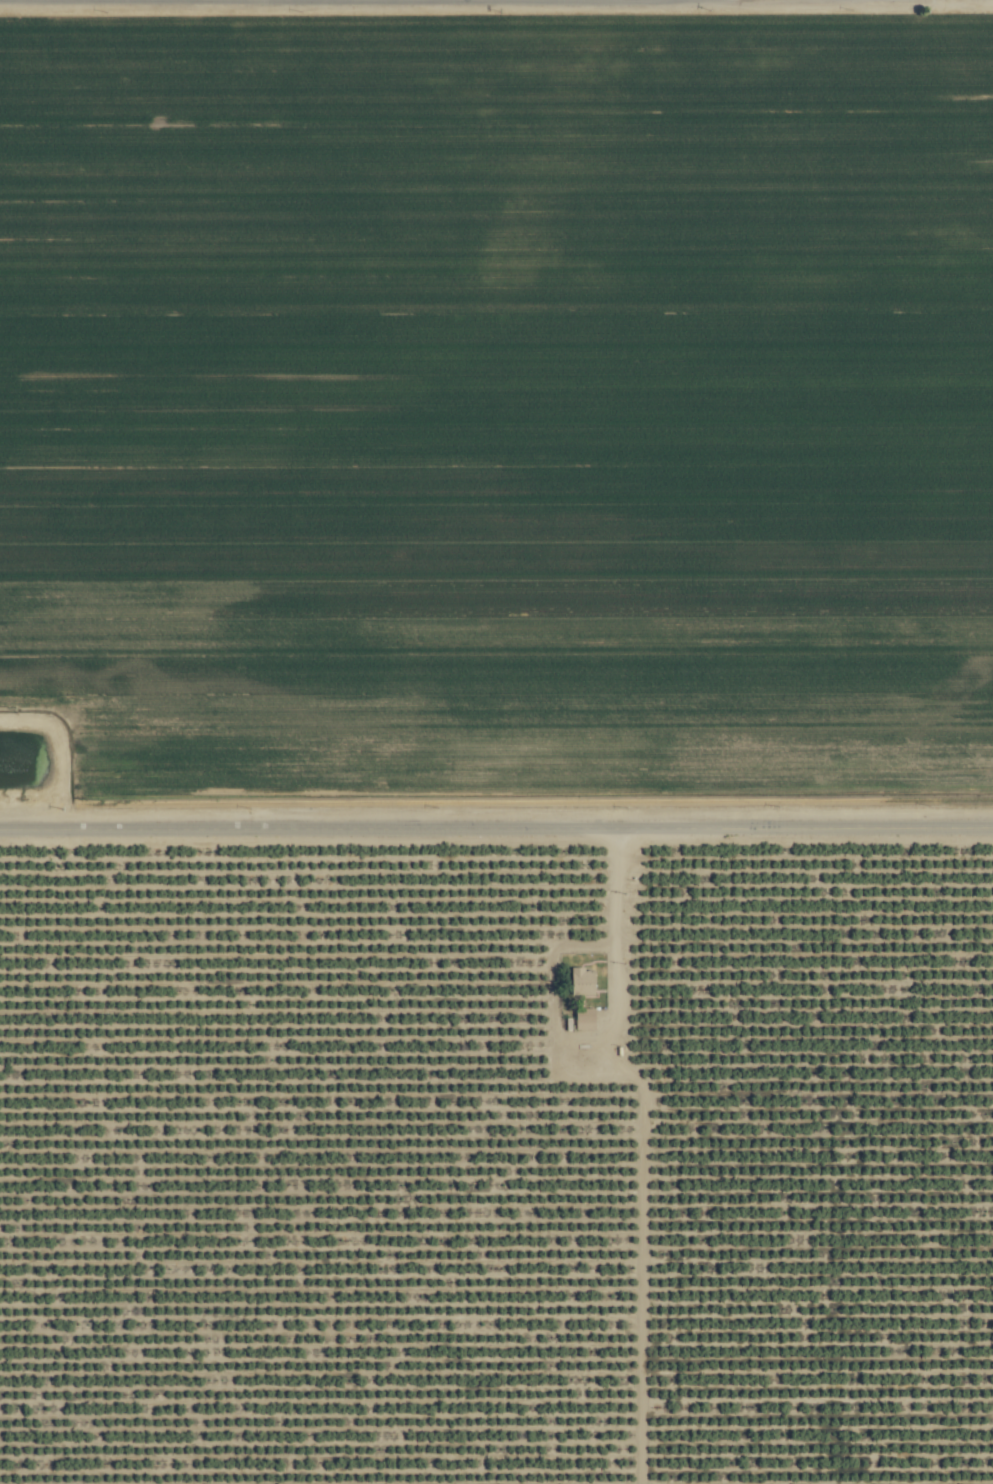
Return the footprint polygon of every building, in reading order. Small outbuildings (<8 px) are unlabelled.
[(600,995),(600,968),(566,968),(566,995),(600,995)] [(600,1008),(573,1008),(573,1030),(600,1030),(600,1008)]
